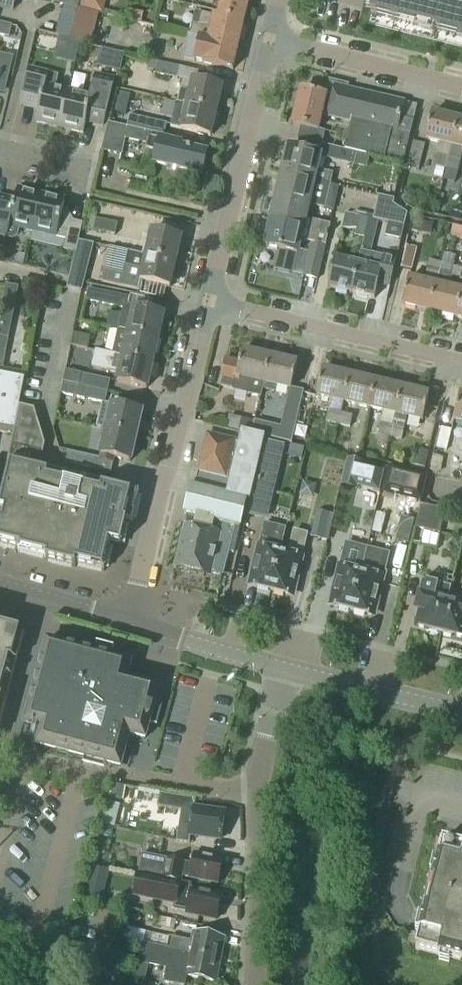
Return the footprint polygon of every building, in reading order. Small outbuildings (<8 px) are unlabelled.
[(13,12),(16,0),(0,0),(0,9),(13,12)] [(64,8),(78,11),(78,10),(80,0),(66,0),(64,8)] [(99,15),(103,16),(107,0),(80,0),(78,10),(99,15)] [(251,0),(223,0),(222,4),(220,14),(246,20),(251,0)] [(368,25),(461,48),(461,0),(374,0),(371,13),(370,16),(368,25)] [(91,48),(98,20),(99,15),(78,10),(78,11),(70,40),(69,39),(69,42),(91,48)] [(169,16),(160,14),(157,26),(166,28),(169,16)] [(201,14),(200,20),(198,25),(192,24),(189,36),(240,47),(246,20),(220,14),(219,18),(201,14)] [(0,23),(0,36),(8,38),(11,26),(0,23)] [(193,62),(235,71),(240,47),(189,36),(189,37),(188,36),(183,59),(186,60),(186,59),(193,60),(193,62)] [(5,92),(13,60),(0,57),(0,91),(5,92)] [(150,62),(148,70),(155,72),(157,64),(157,63),(150,61),(150,62)] [(155,72),(155,75),(178,80),(181,68),(157,63),(157,64),(155,72)] [(32,71),(26,96),(42,100),(39,114),(37,125),(60,130),(69,92),(56,89),(59,78),(49,75),(32,71)] [(183,80),(178,104),(217,113),(223,89),(197,83),(183,80)] [(69,92),(60,130),(85,136),(91,112),(102,115),(108,90),(96,87),(93,97),(69,92)] [(399,132),(406,104),(342,89),(340,95),(328,92),(327,98),(325,104),(332,106),(329,117),(353,123),(346,151),(357,153),(403,165),(408,143),(410,134),(399,132)] [(302,128),(299,140),(308,142),(323,145),(326,132),(319,130),(323,116),(329,117),(332,106),(325,104),(327,98),(302,92),(294,126),(302,128)] [(130,96),(118,93),(116,103),(128,106),(130,96)] [(170,128),(184,131),(184,132),(212,138),(217,113),(178,104),(176,103),(170,128)] [(444,170),(446,170),(450,158),(449,158),(453,147),(459,121),(433,115),(426,141),(440,144),(434,167),(436,167),(444,170)] [(130,116),(127,128),(164,137),(167,125),(130,116)] [(461,149),(461,122),(459,121),(453,147),(461,149)] [(183,147),(164,142),(165,138),(164,137),(127,128),(127,129),(108,124),(102,152),(122,156),(125,141),(148,145),(147,150),(159,153),(156,165),(203,176),(208,155),(183,150),(183,147)] [(346,151),(323,145),(308,142),(305,153),(289,150),(283,174),(331,185),(333,175),(318,172),(321,157),(354,165),(357,153),(346,151)] [(446,170),(455,173),(458,173),(461,162),(460,162),(461,161),(450,158),(446,170)] [(436,167),(433,177),(442,179),(444,170),(436,167)] [(283,174),(278,198),(310,205),(310,206),(325,210),(331,185),(283,174)] [(8,239),(7,240),(13,241),(18,238),(19,232),(32,235),(41,196),(17,190),(14,202),(0,198),(0,237),(8,239)] [(41,196),(32,235),(66,242),(64,251),(76,254),(79,242),(82,226),(72,224),(68,214),(62,213),(65,201),(41,196)] [(374,220),(379,222),(404,228),(407,215),(394,206),(395,200),(379,197),(374,220)] [(278,198),(272,222),(330,236),(332,226),(307,220),(310,206),(310,205),(278,198)] [(355,237),(364,239),(368,220),(345,214),(342,230),(356,230),(355,237)] [(84,230),(94,232),(114,236),(117,225),(96,220),(96,219),(87,217),(84,230)] [(374,220),(368,220),(364,239),(375,242),(379,222),(374,220)] [(319,281),(330,236),(272,222),(266,247),(280,251),(276,268),(279,269),(278,271),(292,274),(293,272),(294,273),(301,242),(313,245),(306,278),(319,281)] [(453,227),(450,238),(461,241),(461,230),(453,227)] [(153,233),(148,257),(182,264),(177,262),(182,239),(153,233)] [(359,265),(352,294),(357,295),(359,298),(368,300),(371,298),(376,299),(380,283),(391,286),(398,261),(372,254),(375,242),(364,239),(358,265),(359,265)] [(80,242),(77,255),(76,254),(67,289),(82,293),(94,245),(80,242)] [(417,249),(406,247),(401,269),(412,272),(417,249)] [(100,282),(141,291),(143,281),(171,287),(173,280),(176,280),(179,278),(182,264),(148,257),(129,253),(126,267),(125,266),(123,276),(103,271),(100,282)] [(27,256),(20,255),(15,257),(13,267),(24,269),(27,256)] [(329,288),(352,294),(359,265),(358,265),(336,259),(329,288)] [(424,282),(437,285),(442,264),(429,261),(424,282)] [(442,264),(437,285),(439,286),(448,288),(450,279),(450,277),(452,267),(443,265),(442,264)] [(404,306),(431,312),(437,287),(410,280),(404,306)] [(0,322),(0,433),(14,436),(20,407),(27,376),(3,371),(9,340),(10,340),(20,289),(7,286),(0,322)] [(457,318),(461,297),(461,293),(437,287),(431,312),(457,318)] [(88,290),(86,301),(92,302),(123,309),(118,332),(159,342),(165,315),(136,308),(127,306),(128,300),(128,299),(93,291),(88,290)] [(154,364),(159,342),(118,332),(113,355),(154,364)] [(89,350),(92,338),(75,334),(72,346),(89,350)] [(113,355),(113,356),(95,351),(91,369),(109,372),(121,375),(119,383),(149,390),(154,364),(113,355)] [(227,361),(221,388),(235,391),(262,398),(263,390),(265,384),(266,384),(272,359),(244,352),(242,364),(227,361)] [(265,384),(263,390),(274,393),(276,387),(293,391),(299,365),(272,359),(266,384),(265,384)] [(67,371),(64,383),(109,393),(112,381),(67,371)] [(323,371),(318,397),(332,400),(345,403),(351,378),(323,371)] [(342,415),(339,426),(350,429),(356,406),(371,409),(377,384),(351,378),(345,403),(342,415)] [(62,394),(106,405),(109,393),(64,383),(62,394)] [(377,384),(371,409),(383,412),(397,415),(403,390),(377,384)] [(394,427),(391,439),(402,441),(407,418),(424,421),(429,396),(403,390),(397,415),(394,427)] [(105,415),(102,430),(108,431),(138,438),(143,413),(113,406),(113,407),(111,417),(105,415)] [(15,436),(9,463),(11,464),(0,510),(0,545),(20,550),(20,552),(26,554),(39,503),(46,472),(41,471),(46,446),(35,411),(20,407),(14,436),(15,436)] [(330,412),(327,423),(339,426),(342,415),(330,412)] [(229,418),(227,429),(254,435),(256,424),(229,418)] [(256,424),(254,435),(276,441),(279,429),(266,425),(265,426),(256,424)] [(381,424),(378,436),(389,438),(391,439),(394,427),(381,424)] [(452,431),(441,429),(436,449),(447,452),(452,431)] [(132,463),(137,438),(108,431),(101,460),(114,463),(115,459),(132,463)] [(178,568),(210,576),(212,576),(213,574),(223,576),(229,552),(231,553),(234,540),(233,540),(236,527),(242,529),(248,503),(251,504),(257,479),(262,458),(261,457),(264,445),(265,439),(241,433),(230,482),(200,475),(196,489),(193,488),(186,515),(191,517),(188,528),(187,528),(187,531),(184,530),(177,559),(180,560),(178,568)] [(210,438),(202,473),(228,479),(236,444),(210,438)] [(251,504),(248,515),(265,519),(281,448),(264,445),(261,457),(262,458),(257,479),(251,504)] [(94,459),(61,451),(65,464),(91,470),(94,459)] [(426,470),(429,455),(416,452),(413,467),(426,470)] [(347,462),(341,486),(357,490),(358,485),(379,490),(383,473),(362,467),(363,466),(347,462)] [(422,501),(427,479),(390,470),(384,492),(422,501)] [(47,561),(62,565),(70,532),(72,523),(75,507),(80,487),(68,484),(69,477),(46,472),(39,503),(26,554),(48,559),(47,561)] [(72,523),(70,532),(114,541),(113,545),(122,547),(128,523),(134,524),(141,495),(85,481),(83,488),(80,487),(75,507),(72,523)] [(420,506),(416,522),(415,529),(440,535),(446,512),(420,506)] [(328,542),(335,516),(317,512),(310,538),(328,542)] [(262,552),(254,586),(274,591),(283,555),(288,532),(280,530),(267,527),(261,550),(262,552)] [(70,532),(62,565),(77,568),(78,566),(106,572),(112,544),(113,545),(114,541),(70,532)] [(283,555),(274,591),(294,596),(302,559),(304,557),(309,537),(296,534),(290,557),(283,555)] [(343,572),(335,606),(354,611),(363,574),(361,574),(367,549),(348,544),(348,547),(342,569),(343,572)] [(363,574),(354,611),(375,616),(383,578),(385,577),(390,557),(390,555),(367,549),(361,574),(363,574)] [(419,626),(442,632),(449,602),(452,588),(424,582),(417,610),(422,611),(419,626)] [(449,602),(442,632),(461,637),(461,605),(449,602)] [(20,653),(25,635),(22,634),(17,625),(16,625),(13,620),(0,616),(0,726),(20,653)] [(46,647),(44,647),(42,658),(43,658),(43,660),(42,660),(41,661),(43,662),(42,663),(41,663),(38,674),(39,675),(39,676),(38,676),(37,677),(38,678),(38,679),(37,679),(34,690),(35,691),(35,692),(33,692),(33,693),(34,694),(34,695),(33,695),(30,706),(31,707),(30,708),(29,708),(29,709),(30,710),(30,712),(28,711),(25,722),(27,723),(26,725),(25,724),(25,726),(26,726),(26,725),(28,725),(28,726),(39,729),(40,728),(41,729),(41,730),(42,730),(42,732),(41,732),(38,743),(39,743),(39,745),(38,745),(37,746),(39,747),(39,745),(41,746),(40,747),(52,750),(52,749),(54,749),(53,750),(55,751),(55,750),(57,750),(57,751),(68,754),(68,753),(70,754),(70,755),(71,755),(71,754),(73,754),(73,755),(85,758),(85,757),(86,758),(86,759),(87,759),(88,758),(89,759),(88,763),(100,766),(102,759),(103,759),(103,760),(121,765),(129,738),(127,737),(127,735),(128,735),(129,734),(131,735),(130,736),(142,739),(142,738),(144,738),(144,739),(146,740),(146,738),(144,738),(144,736),(145,737),(148,725),(147,725),(148,723),(149,724),(149,722),(148,722),(149,720),(149,721),(152,709),(152,707),(153,708),(154,706),(152,706),(153,704),(154,705),(157,693),(156,693),(156,691),(157,692),(158,690),(156,690),(156,691),(154,690),(143,687),(143,688),(141,687),(142,686),(140,686),(140,687),(138,686),(138,685),(127,682),(127,683),(125,683),(125,682),(124,681),(125,679),(126,680),(128,668),(128,667),(129,667),(130,665),(128,665),(128,666),(126,666),(126,665),(115,662),(115,663),(113,662),(113,661),(112,661),(112,662),(95,658),(96,657),(94,656),(94,657),(92,657),(93,656),(81,653),(81,654),(79,653),(80,652),(78,652),(78,653),(76,653),(76,652),(65,649),(65,650),(63,649),(64,648),(62,648),(62,649),(60,648),(49,645),(49,646),(47,645),(48,644),(46,643),(46,645),(47,645),(46,647)] [(123,802),(126,789),(112,786),(109,800),(123,802)] [(160,795),(158,808),(183,813),(181,828),(178,842),(178,843),(190,844),(191,836),(222,840),(224,828),(226,826),(227,821),(225,818),(226,814),(194,810),(195,801),(160,795)] [(114,828),(120,806),(107,802),(101,825),(114,828)] [(442,842),(416,951),(461,962),(461,847),(442,842)] [(142,855),(138,874),(180,883),(182,876),(189,877),(188,878),(219,885),(219,881),(222,879),(223,874),(221,872),(222,868),(219,867),(220,860),(194,854),(191,866),(184,864),(184,862),(168,859),(168,860),(142,855)] [(92,865),(87,882),(103,886),(107,869),(92,865)] [(180,883),(138,874),(133,898),(174,906),(173,911),(187,914),(187,915),(216,921),(220,904),(216,903),(217,897),(191,892),(193,885),(180,883)] [(127,928),(124,940),(131,941),(134,930),(127,928)] [(192,942),(146,933),(145,939),(144,943),(168,948),(168,951),(217,961),(221,962),(226,940),(194,933),(192,942)] [(221,962),(217,961),(168,951),(168,948),(144,943),(140,961),(169,968),(166,981),(169,982),(183,984),(185,984),(187,976),(217,982),(221,962)] [(135,975),(132,984),(144,984),(146,978),(135,975)]
